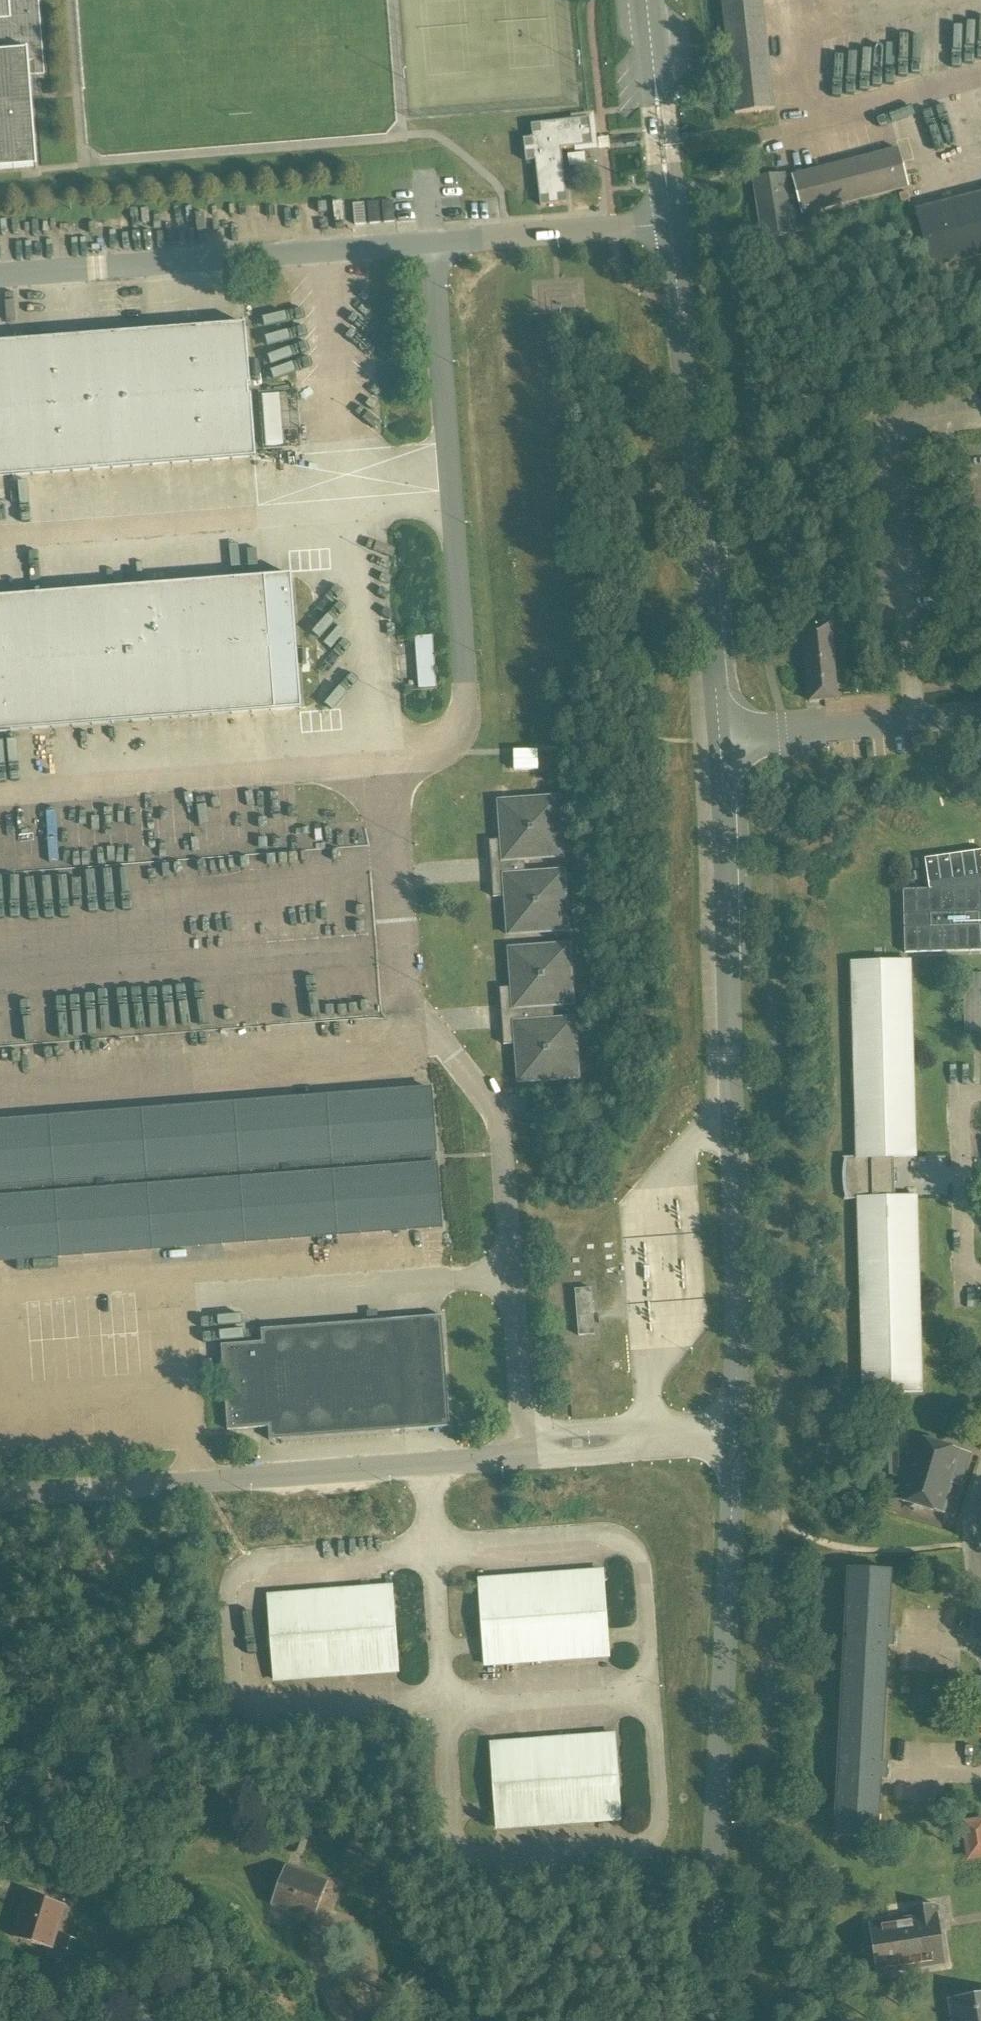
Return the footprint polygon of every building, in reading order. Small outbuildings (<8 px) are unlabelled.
[(39,0),(0,0),(0,170),(36,167),(36,168),(37,168),(30,77),(45,76),(39,0)] [(762,0),(722,0),(735,114),(774,110),(762,0)] [(589,118),(531,125),(533,138),(523,139),(526,162),(535,161),(540,206),(567,203),(561,149),(592,145),(589,118)] [(792,179),(792,182),(785,183),(784,175),(754,180),(763,238),(814,230),(811,212),(908,188),(899,149),(895,150),(895,151),(819,170),(819,171),(808,174),(808,173),(807,174),(796,177),(795,176),(792,177),(792,179)] [(916,210),(931,269),(980,256),(980,194),(916,210)] [(377,202),(379,223),(390,222),(388,201),(377,202)] [(378,223),(376,202),(365,203),(367,224),(378,223)] [(366,224),(364,203),(353,204),(355,225),(366,224)] [(255,456),(251,394),(248,394),(247,384),(250,384),(245,322),(0,341),(0,475),(255,456)] [(282,445),(278,395),(262,396),(266,446),(282,445)] [(10,731),(12,731),(273,711),(275,711),(301,709),(291,575),(265,577),(264,577),(262,578),(0,598),(0,732),(10,731)] [(836,690),(836,688),(830,623),(801,626),(809,702),(827,700),(826,691),(836,690)] [(568,931),(567,916),(563,871),(525,873),(524,860),(563,857),(558,797),(498,801),(501,840),(489,841),(490,858),(496,863),(496,874),(492,880),(493,897),(505,897),(508,935),(568,931)] [(924,859),(929,890),(903,890),(903,891),(904,953),(980,951),(980,851),(924,859)] [(502,1028),(503,1045),(515,1044),(518,1083),(578,1078),(574,1018),(554,1020),(553,1006),(573,1005),(569,944),(508,949),(511,987),(499,988),(500,1005),(506,1011),(507,1022),(502,1028)] [(853,1157),(843,1157),(843,1159),(847,1159),(847,1160),(846,1163),(845,1168),(845,1172),(845,1175),(845,1179),(845,1181),(845,1185),(846,1189),(846,1193),(848,1199),(844,1199),(844,1200),(854,1200),(857,1200),(858,1200),(863,1393),(862,1393),(862,1394),(887,1394),(887,1397),(888,1439),(888,1448),(889,1475),(901,1479),(903,1470),(898,1468),(897,1442),(896,1397),(896,1393),(922,1393),(922,1391),(920,1391),(918,1303),(918,1302),(914,1302),(914,1287),(917,1287),(915,1198),(916,1198),(916,1197),(894,1197),(894,1196),(893,1159),(893,1157),(915,1157),(915,1156),(914,1156),(912,1067),(912,1066),(908,1066),(907,1052),(911,1052),(911,1051),(909,962),(910,962),(910,961),(885,962),(876,962),(851,963),(851,964),(852,964),(857,1157),(853,1157)] [(980,1032),(980,974),(963,974),(964,1032),(980,1032)] [(429,1090),(0,1122),(0,1199),(9,1199),(8,1183),(29,1181),(30,1197),(55,1195),(54,1179),(78,1177),(79,1193),(102,1191),(100,1176),(123,1174),(124,1190),(148,1188),(147,1172),(171,1170),(172,1186),(194,1184),(193,1169),(216,1167),(218,1183),(240,1181),(239,1165),(263,1163),(264,1179),(287,1177),(285,1161),(310,1160),(311,1175),(333,1174),(332,1158),(355,1156),(356,1172),(379,1170),(378,1154),(401,1153),(402,1168),(434,1166),(434,1165),(433,1152),(436,1152),(431,1089),(429,1090)] [(441,1227),(437,1165),(434,1165),(434,1166),(402,1168),(401,1153),(378,1154),(379,1170),(356,1172),(355,1156),(332,1158),(333,1174),(311,1175),(310,1160),(285,1161),(287,1177),(264,1179),(263,1163),(239,1165),(240,1181),(218,1183),(216,1167),(193,1169),(194,1184),(172,1186),(171,1170),(147,1172),(148,1188),(124,1190),(123,1174),(100,1176),(102,1191),(79,1193),(78,1177),(54,1179),(55,1195),(30,1197),(29,1181),(8,1183),(9,1199),(0,1199),(0,1261),(441,1227)] [(594,1335),(591,1288),(574,1290),(578,1336),(594,1335)] [(268,1441),(450,1427),(441,1315),(260,1329),(261,1342),(261,1344),(263,1344),(263,1347),(257,1347),(256,1344),(257,1344),(257,1343),(221,1345),(227,1430),(263,1428),(263,1426),(262,1426),(262,1423),(269,1422),(269,1426),(267,1426),(267,1427),(268,1441)] [(959,1463),(962,1451),(913,1437),(903,1470),(901,1479),(894,1499),(943,1514),(952,1484),(960,1487),(966,1465),(959,1463)] [(892,1647),(893,1631),(887,1631),(890,1572),(848,1569),(834,1837),(877,1839),(880,1780),(885,1780),(886,1764),(881,1764),(887,1647),(892,1647)] [(608,1656),(607,1645),(602,1571),(479,1580),(485,1665),(608,1656)] [(397,1671),(391,1587),(268,1596),(274,1680),(397,1671)] [(620,1819),(618,1792),(614,1735),(491,1744),(496,1828),(620,1819)] [(965,1824),(965,1823),(964,1823),(964,1824),(963,1824),(963,1825),(964,1825),(969,1856),(968,1856),(968,1858),(969,1857),(969,1858),(970,1858),(970,1857),(980,1856),(980,1822),(965,1824)] [(307,1841),(296,1837),(290,1852),(301,1856),(307,1841)] [(271,1903),(314,1919),(328,1880),(286,1865),(271,1903)] [(27,1892),(13,1935),(53,1948),(66,1904),(27,1892)] [(945,1964),(938,1921),(937,1914),(935,1914),(933,1906),(934,1906),(934,1904),(910,1908),(911,1909),(913,1918),(868,1924),(876,1975),(945,1964)] [(75,1939),(66,1937),(62,1949),(71,1952),(75,1939)] [(396,1981),(405,1994),(406,1995),(429,1979),(419,1965),(396,1981)] [(948,1999),(951,2020),(980,2020),(980,1994),(948,1999)]
